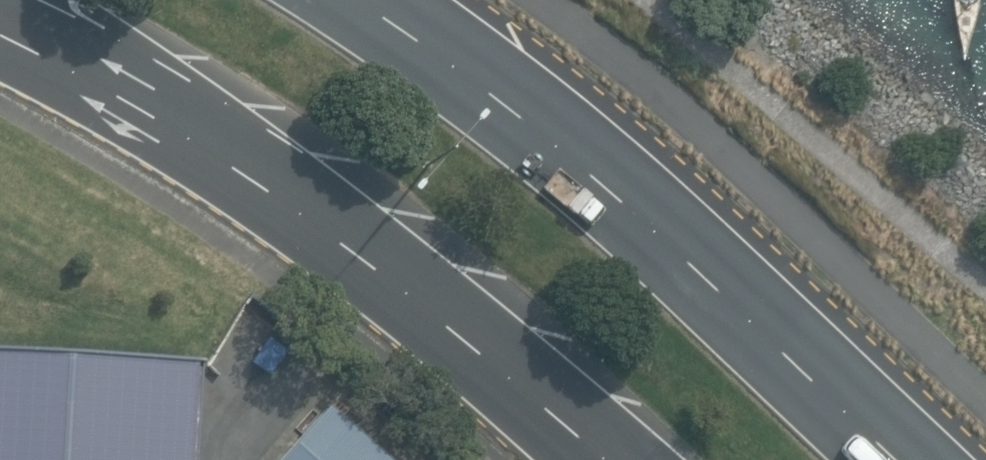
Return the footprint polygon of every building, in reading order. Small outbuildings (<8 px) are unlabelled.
[(0,356),(0,459),(181,459),(187,366),(0,356)] [(277,459),(383,459),(324,407),(318,413),(313,408),(296,427),(302,432),(277,459)]
